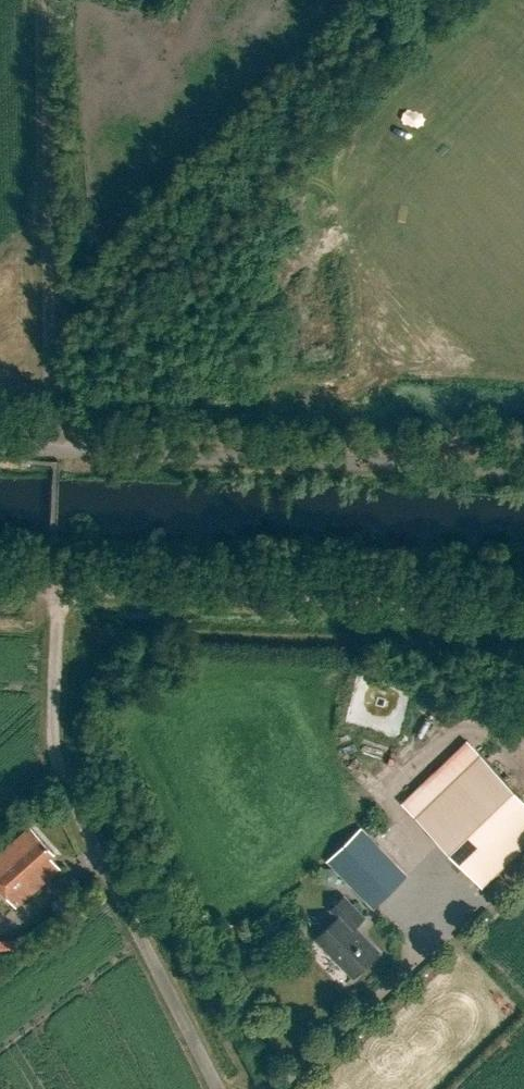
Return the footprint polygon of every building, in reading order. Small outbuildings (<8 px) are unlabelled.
[(481,755),(416,818),(482,887),(523,847),(523,801),(481,755)] [(16,907),(60,868),(50,857),(54,853),(31,827),(0,854),(0,889),(16,907)] [(364,827),(329,861),(376,909),(411,875),(364,827)] [(330,910),(337,917),(316,938),(354,977),(378,953),(353,927),(364,917),(344,897),(330,910)]
